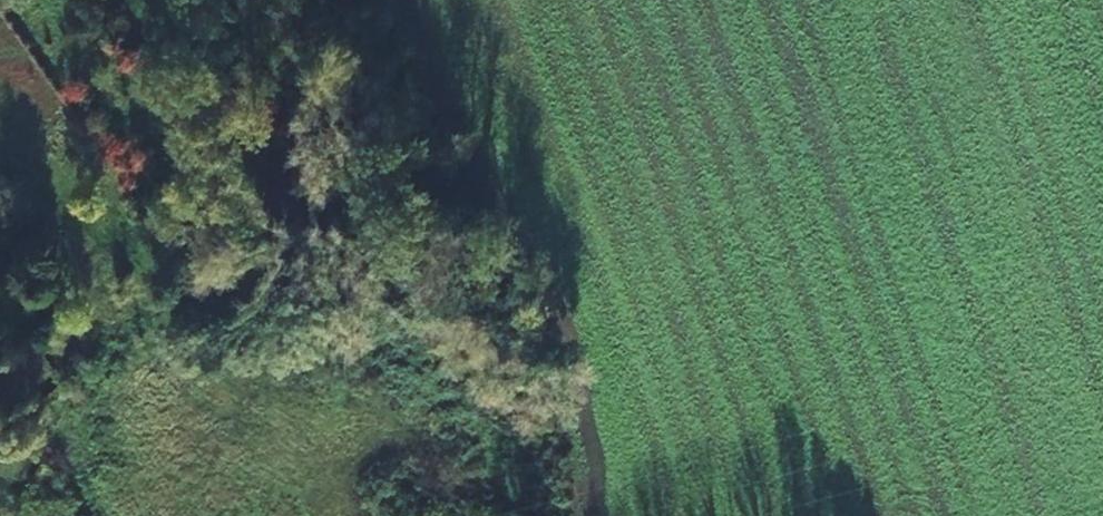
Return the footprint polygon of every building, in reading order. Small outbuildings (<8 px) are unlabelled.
[(131,53),(164,98),(172,91),(178,87),(146,42),(131,53)]
